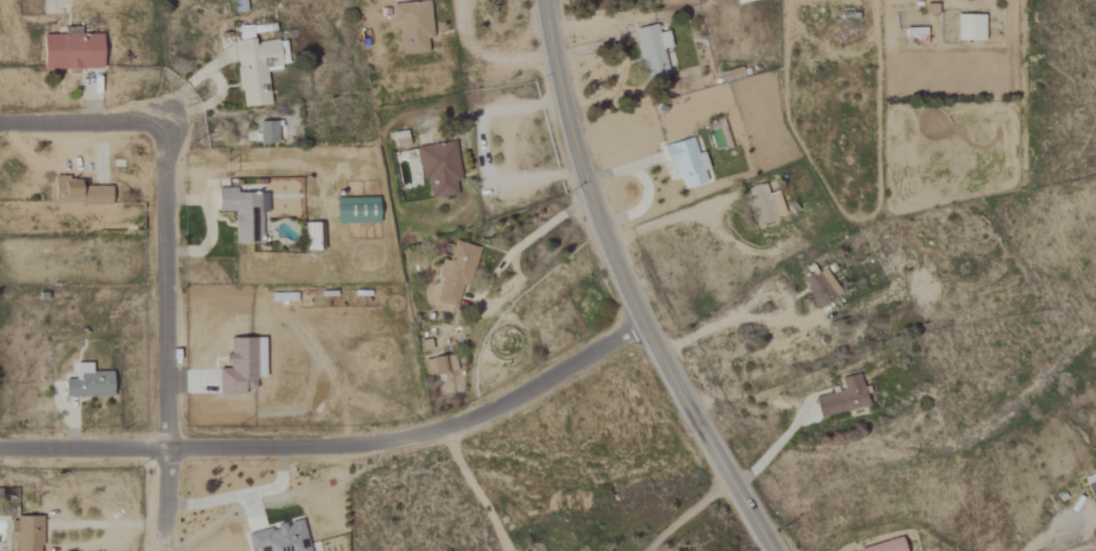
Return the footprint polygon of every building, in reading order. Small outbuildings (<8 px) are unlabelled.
[(426,53),(426,39),(430,39),(428,2),(390,4),(391,25),(398,25),(400,55),(426,53)] [(982,41),(983,15),(955,15),(955,41),(982,41)] [(646,80),(667,75),(661,50),(671,47),(667,31),(657,34),(655,24),(634,30),(646,80)] [(241,107),(268,104),(265,68),(286,66),(284,40),(252,43),(250,25),(233,27),(241,107)] [(100,69),(100,35),(79,35),(78,27),(63,27),(63,35),(41,35),(42,70),(100,69)] [(276,122),(257,122),(257,144),(276,144),(276,122)] [(390,134),(390,139),(397,138),(398,146),(407,145),(405,131),(390,134)] [(695,155),(691,138),(660,146),(666,167),(675,165),(681,189),(705,182),(702,170),(707,169),(702,153),(695,155)] [(459,180),(453,142),(416,148),(421,181),(426,181),(429,199),(455,195),(453,181),(459,180)] [(109,187),(80,187),(80,179),(52,179),(52,191),(60,191),(60,199),(81,199),(81,205),(109,205),(109,187)] [(746,189),(756,225),(783,217),(776,191),(766,194),(763,184),(746,189)] [(232,244),(261,243),(260,213),(266,213),(266,194),(234,194),(234,188),(215,189),(216,211),(232,211),(232,244)] [(377,197),(333,198),(334,224),(377,224),(377,197)] [(435,302),(459,307),(474,247),(452,241),(447,262),(439,260),(435,276),(441,277),(435,302)] [(802,279),(814,307),(838,296),(825,269),(802,279)] [(262,339),(230,339),(229,355),(219,355),(218,394),(242,394),(242,390),(254,390),(254,378),(262,378),(262,339)] [(423,359),(426,376),(456,372),(454,355),(423,359)] [(111,396),(110,372),(90,372),(90,363),(73,363),(74,380),(63,380),(63,397),(111,396)] [(866,407),(859,374),(840,378),(842,392),(814,398),(818,417),(866,407)] [(1081,478),(1091,501),(1095,499),(1095,472),(1081,478)] [(12,517),(12,550),(39,550),(40,517),(12,517)] [(249,550),(252,550),(257,550),(258,550),(308,550),(301,521),(245,534),(249,550)] [(900,540),(851,550),(903,550),(900,540)]
